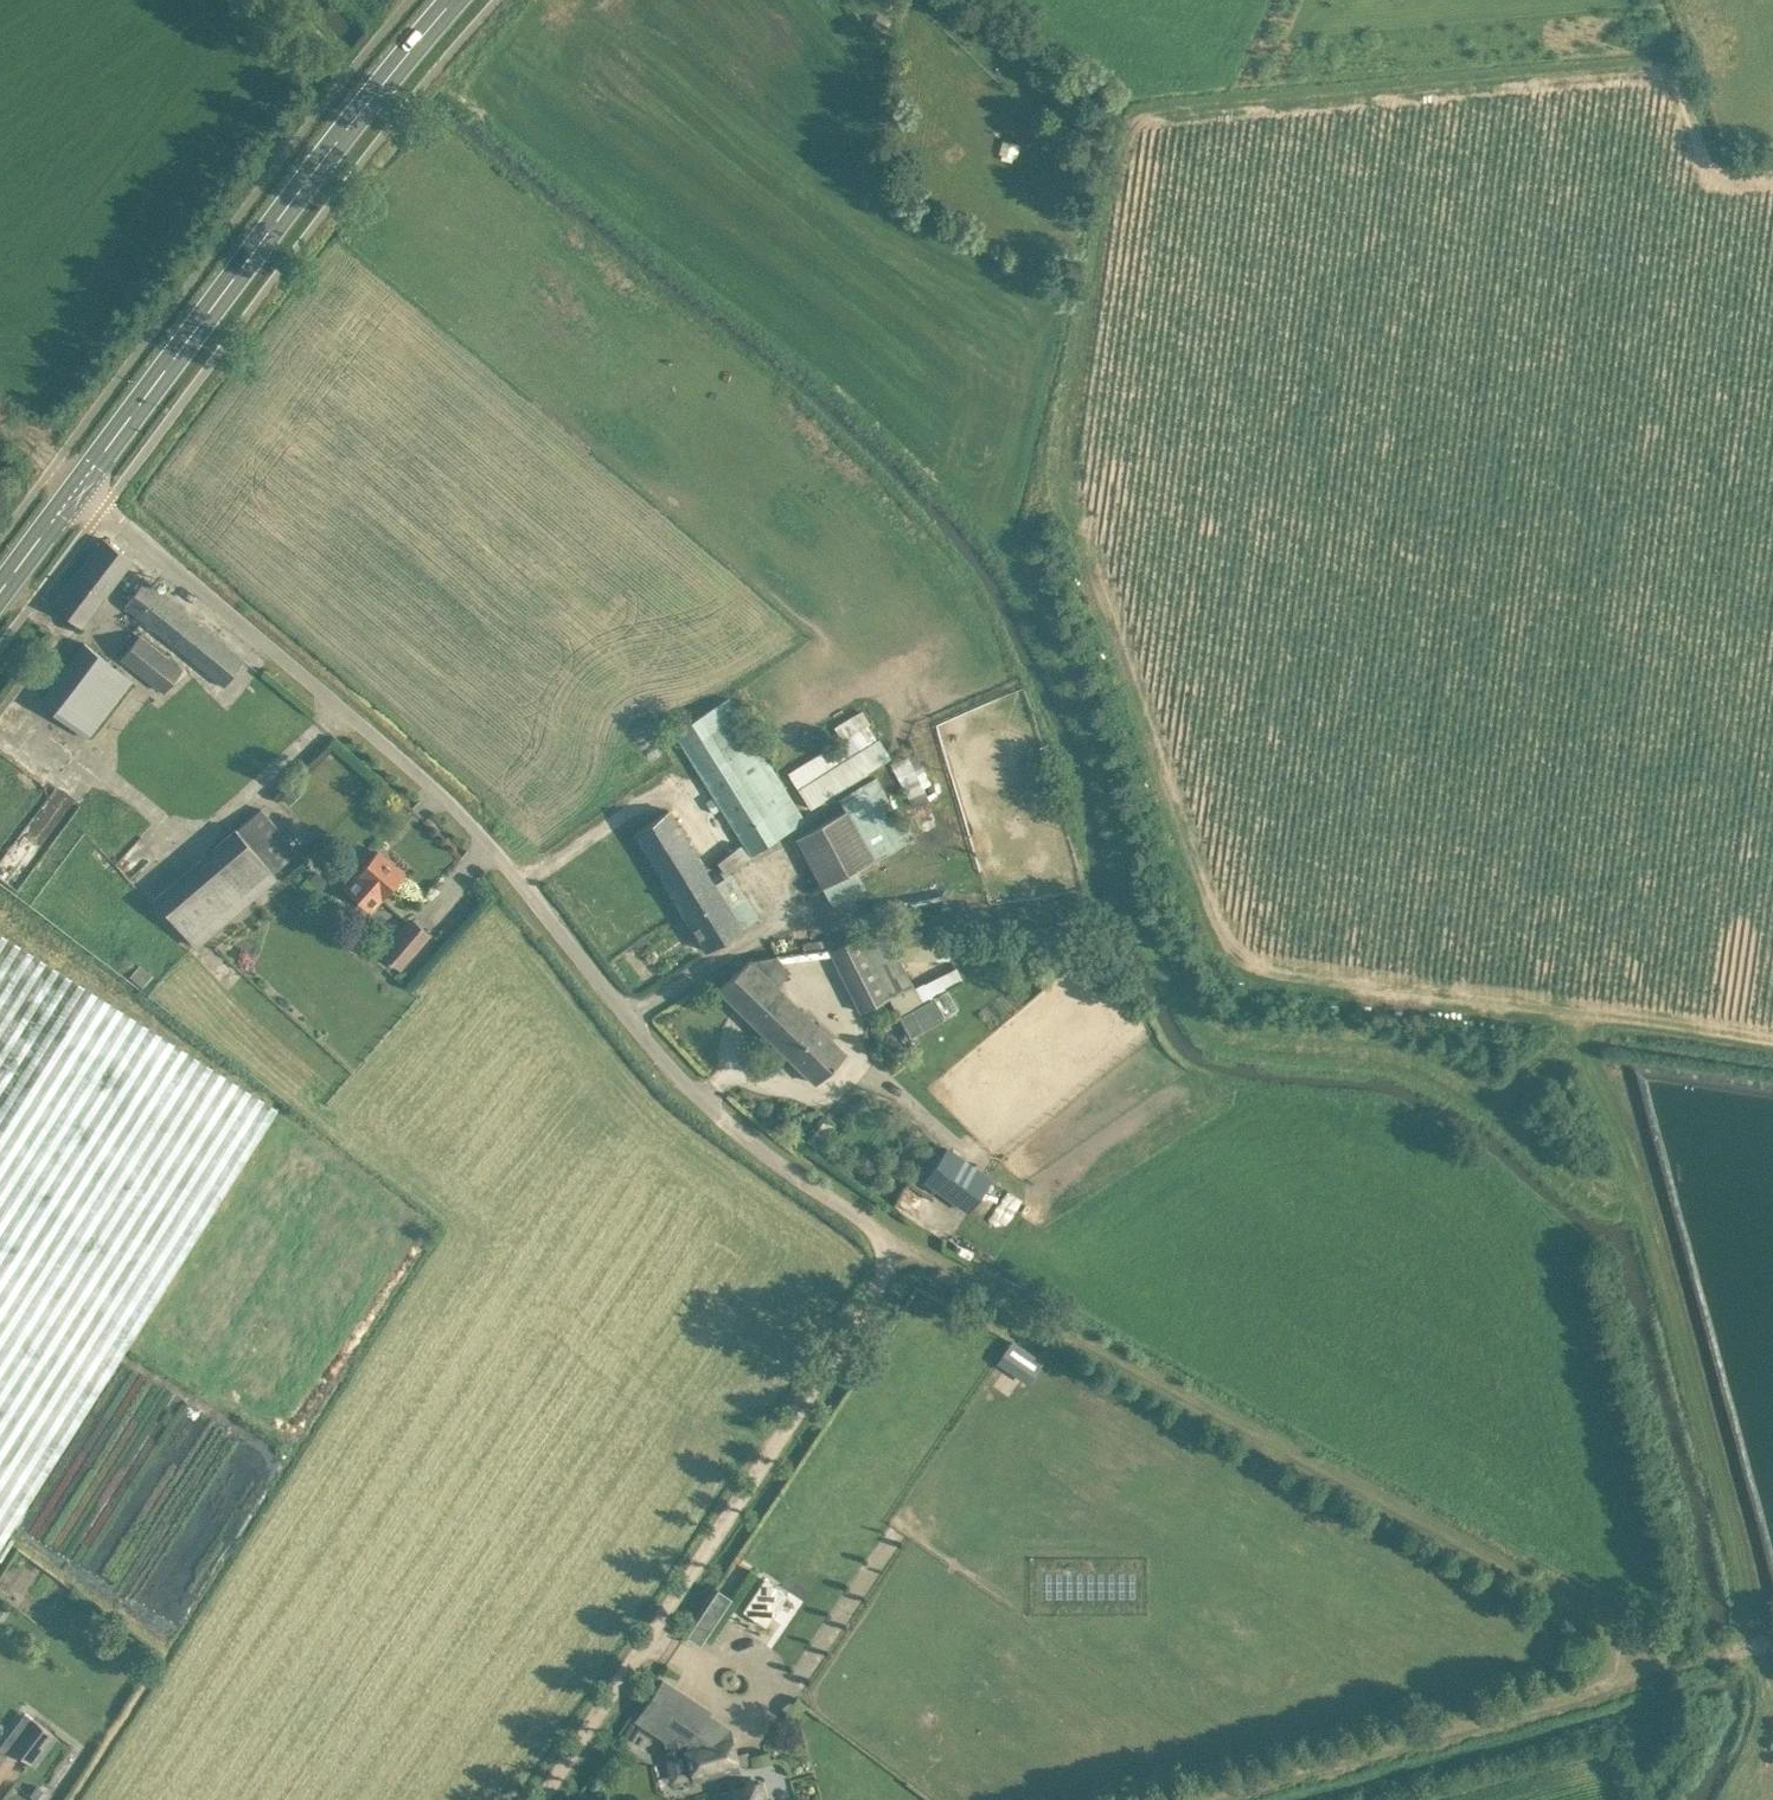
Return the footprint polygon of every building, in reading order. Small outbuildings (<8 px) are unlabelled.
[(81,626),(132,560),(104,538),(53,605),(81,626)] [(223,685),(244,659),(144,578),(123,604),(223,685)] [(183,669),(139,634),(121,657),(165,692),(183,669)] [(132,677),(103,655),(85,641),(41,699),(60,714),(89,735),(132,677)] [(751,854),(804,820),(727,697),(674,731),(751,854)] [(787,772),(799,789),(810,807),(891,756),(879,737),(861,708),(833,726),(841,738),(787,772)] [(891,763),(913,805),(937,793),(916,750),(891,763)] [(822,887),(910,841),(874,777),(837,798),(844,810),(795,837),(822,887)] [(292,785),(281,795),(290,804),(301,793),(292,785)] [(236,828),(155,898),(195,944),(276,875),(274,872),(297,852),(260,808),(236,829),(236,828)] [(671,811),(654,822),(634,834),(705,950),(758,917),(738,884),(722,894),(671,811)] [(382,897),(387,890),(403,873),(378,850),(346,886),(370,909),(381,896),(382,897)] [(411,919),(383,952),(400,967),(428,934),(411,919)] [(278,1109),(0,932),(0,1546),(278,1109)] [(956,966),(915,987),(901,960),(937,959),(935,940),(893,941),(889,936),(856,936),(832,948),(861,1007),(885,995),(897,1016),(933,997),(932,995),(963,978),(956,966)] [(831,938),(802,941),(803,950),(832,946),(831,938)] [(953,940),(948,940),(949,949),(958,949),(958,944),(953,940)] [(747,956),(734,970),(718,987),(816,1082),(845,1052),(747,956)] [(932,999),(899,1017),(911,1037),(944,1019),(932,999)] [(824,1116),(805,1140),(815,1148),(834,1124),(824,1116)] [(949,1147),(941,1158),(927,1177),(970,1208),(992,1177),(949,1147)] [(1007,1221),(1021,1200),(1006,1191),(993,1212),(1007,1221)] [(764,1577),(743,1609),(765,1624),(787,1592),(764,1577)] [(710,1584),(684,1634),(699,1642),(725,1592),(710,1584)] [(637,1718),(673,1742),(676,1737),(685,1743),(693,1779),(741,1770),(737,1751),(731,1728),(728,1725),(709,1712),(709,1711),(662,1680),(637,1718)] [(34,1718),(11,1748),(36,1766),(58,1736),(34,1718)] [(759,1781),(720,1792),(722,1799),(765,1799),(759,1781)] [(31,1796),(37,1799),(44,1799),(49,1793),(37,1786),(31,1796)]
